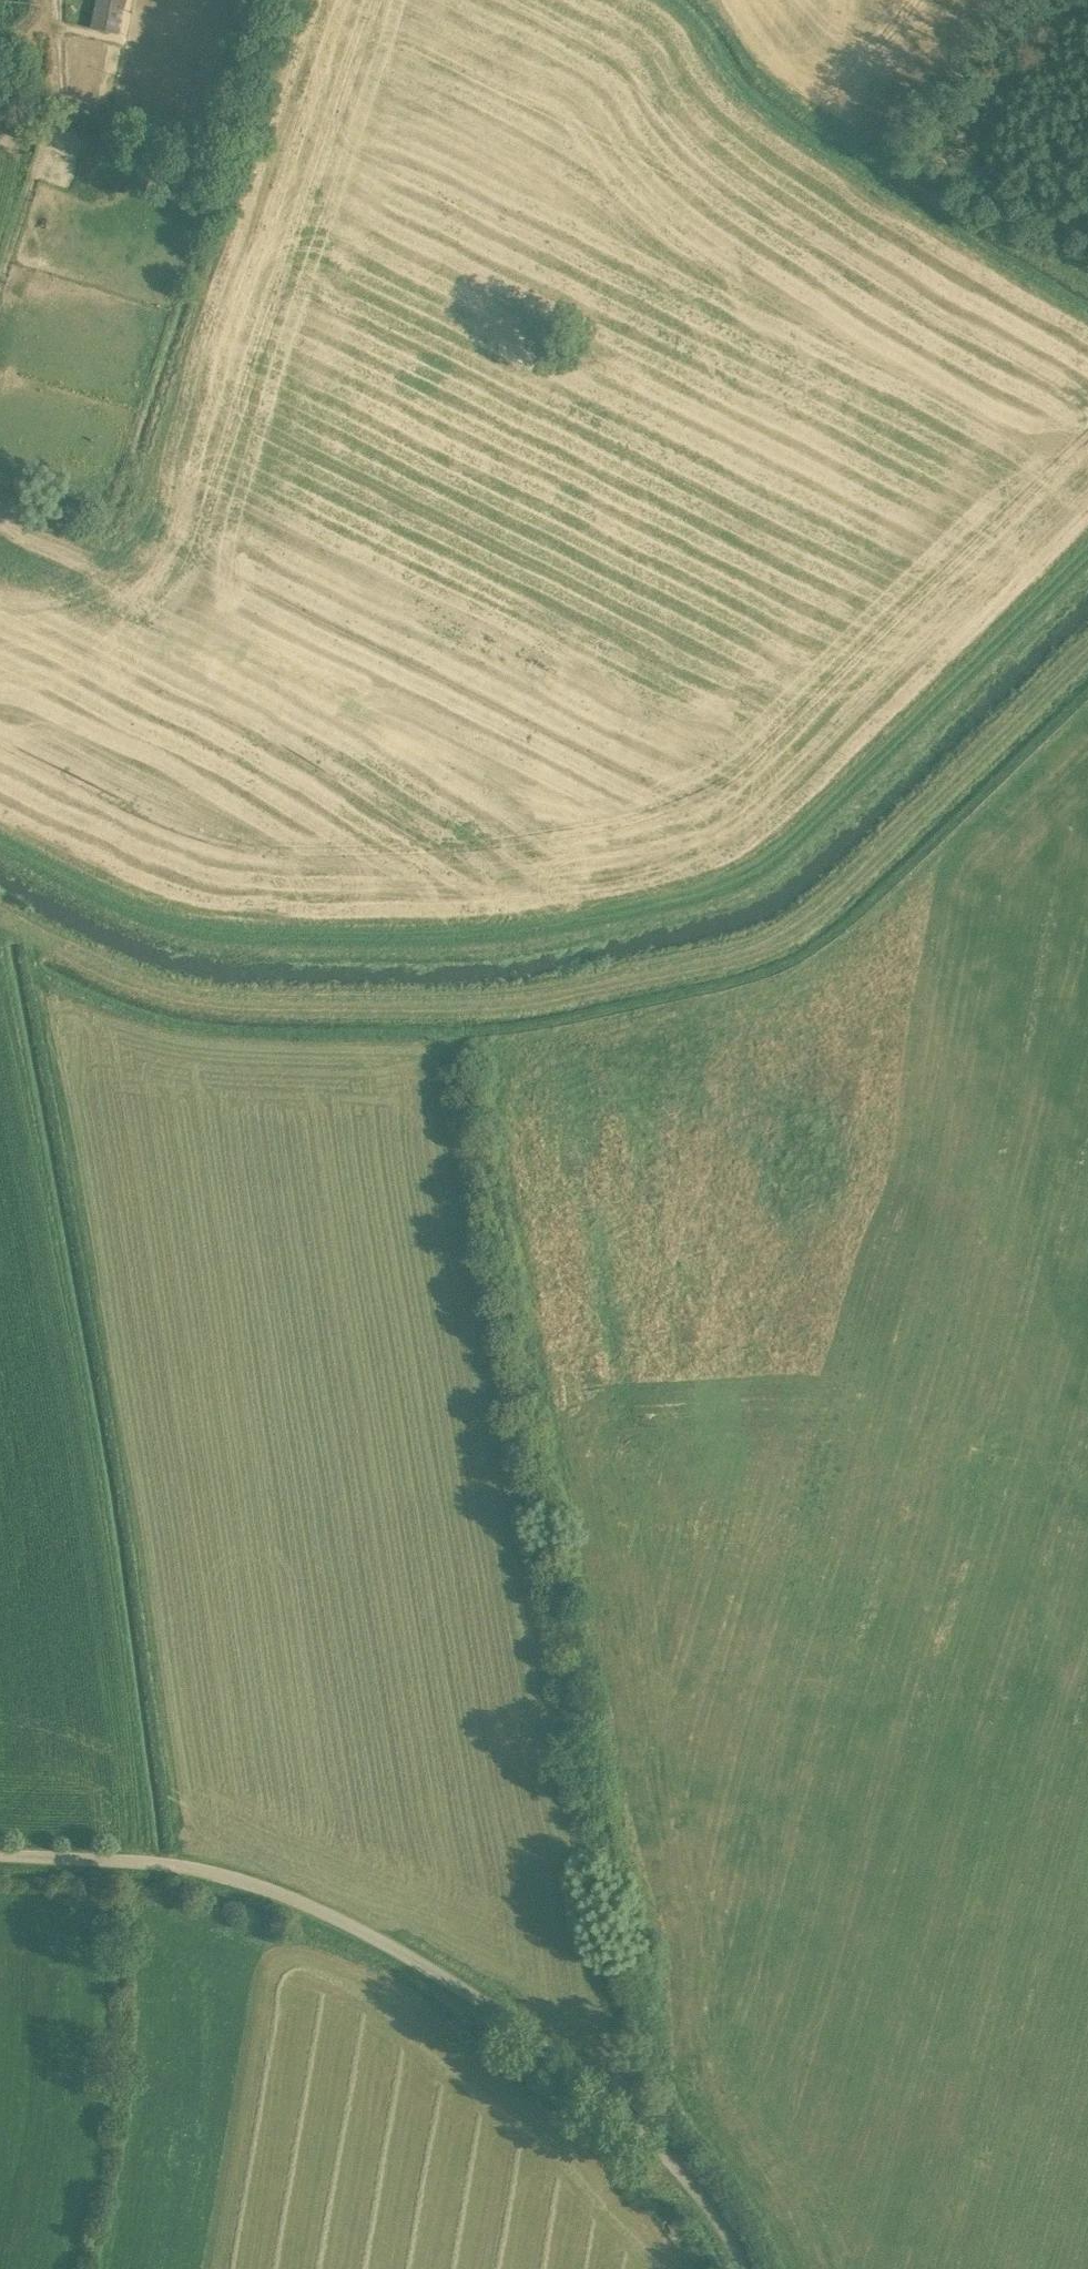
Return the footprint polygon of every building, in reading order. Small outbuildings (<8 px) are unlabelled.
[(125,0),(95,0),(90,28),(118,34),(125,0)]
